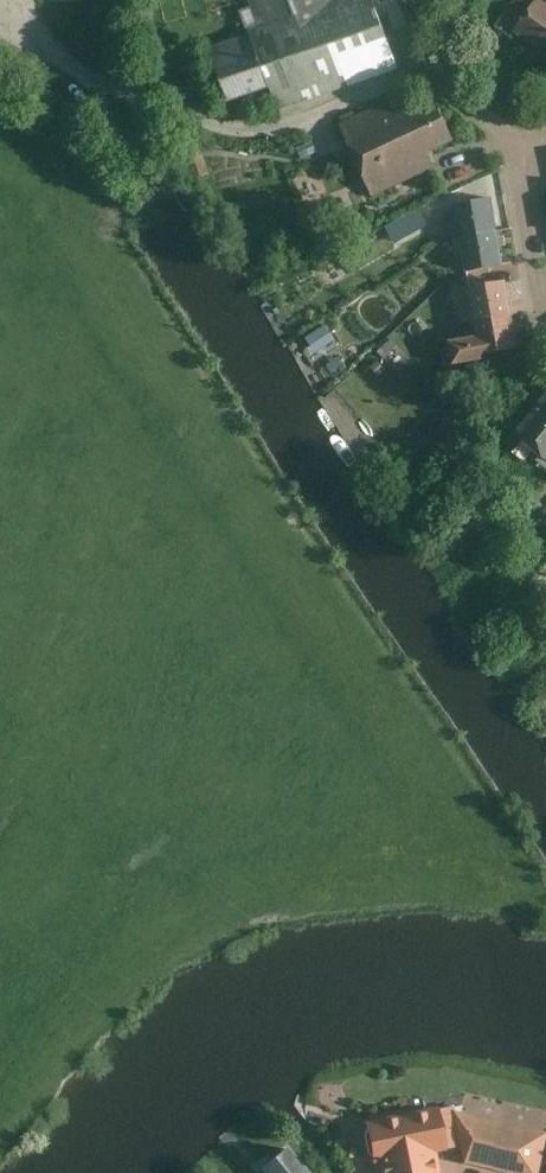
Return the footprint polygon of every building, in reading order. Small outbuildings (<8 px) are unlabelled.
[(274,28),(219,49),(238,98),(280,82),(289,104),(394,64),(370,0),(339,0),(334,2),(334,0),(263,0),(274,28)] [(540,0),(528,0),(512,24),(545,48),(545,4),(540,0)] [(435,151),(465,137),(449,105),(408,124),(395,96),(341,121),(376,194),(441,163),(435,151)] [(499,228),(494,194),(462,199),(466,232),(499,228)] [(428,207),(393,221),(400,239),(435,225),(428,207)] [(503,261),(499,228),(466,232),(471,265),(503,261)] [(508,267),(470,274),(481,333),(448,339),(452,362),(523,349),(508,267)] [(350,366),(342,353),(329,361),(337,373),(350,366)] [(516,433),(545,457),(545,397),(516,433)] [(545,1144),(545,1131),(456,1107),(377,1122),(381,1152),(392,1151),(395,1172),(445,1172),(441,1146),(461,1142),(470,1159),(540,1171),(545,1144)] [(288,1148),(268,1166),(274,1172),(312,1172),(288,1148)]
